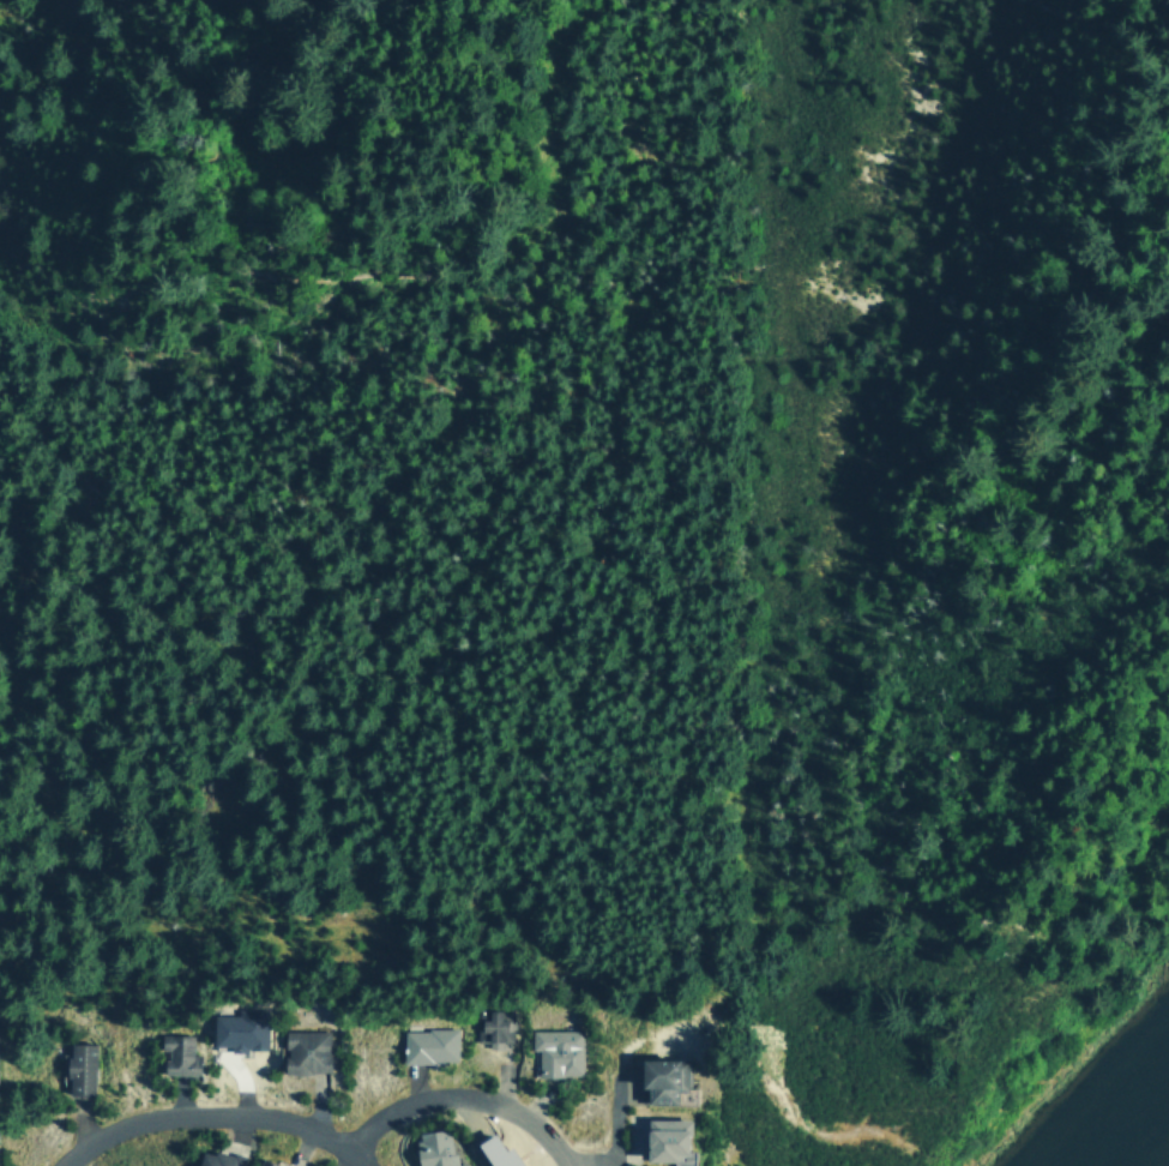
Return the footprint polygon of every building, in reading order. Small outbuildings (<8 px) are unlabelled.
[(264,1050),(265,1008),(234,1006),(234,1014),(210,1014),(209,1045),(228,1046),(228,1048),(264,1050)] [(505,1046),(506,1009),(486,1008),(486,1018),(475,1017),(475,1041),(483,1041),(483,1045),(505,1046)] [(399,1060),(453,1062),(453,1029),(399,1028),(399,1060)] [(326,1071),(326,1029),(281,1030),(281,1072),(326,1071)] [(579,1076),(579,1029),(528,1029),(526,1050),(534,1050),(532,1075),(579,1076)] [(188,1034),(156,1033),(156,1048),(162,1050),(161,1074),(195,1074),(197,1053),(188,1053),(188,1034)] [(91,1042),(65,1042),(64,1094),(90,1095),(91,1042)] [(633,1089),(641,1089),(641,1105),(671,1104),(671,1090),(682,1090),(681,1059),(633,1060),(633,1089)] [(639,1158),(668,1159),(668,1164),(688,1164),(688,1148),(682,1148),(683,1119),(639,1118),(639,1158)] [(460,1162),(452,1164),(447,1128),(411,1132),(415,1165),(461,1165),(460,1162)] [(508,1144),(500,1149),(488,1130),(472,1141),(488,1165),(522,1165),(508,1144)] [(242,1156),(201,1147),(196,1165),(240,1165),(242,1156)]
